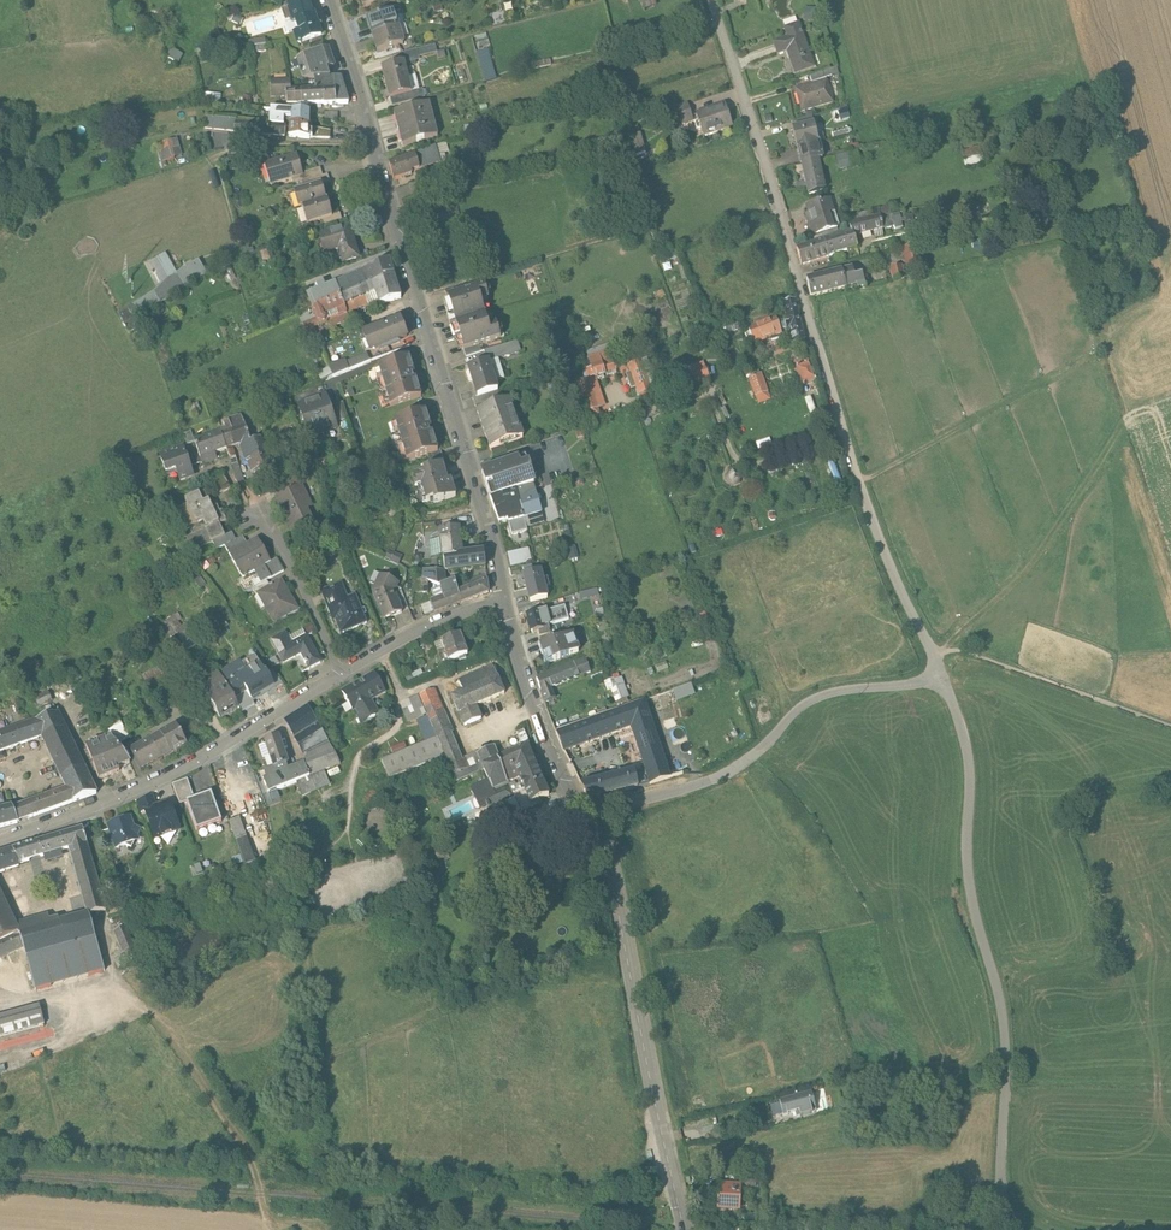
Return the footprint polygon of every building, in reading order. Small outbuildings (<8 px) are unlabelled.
[(288,5),(297,31),(293,32),(297,45),(322,37),(310,0),(304,0),(288,5)] [(367,17),(372,34),(399,26),(393,9),(367,17)] [(677,22),(661,25),(662,34),(679,31),(677,22)] [(372,34),(377,50),(403,42),(399,26),(372,34)] [(790,55),(799,77),(820,70),(804,27),(788,32),(791,41),(777,47),(781,59),(790,55)] [(652,32),(627,40),(627,44),(658,36),(657,32),(652,32)] [(266,37),(246,38),(247,51),(267,49),(266,37)] [(401,51),(404,60),(437,52),(435,43),(401,51)] [(336,105),(349,105),(341,79),(329,79),(327,72),(335,70),(328,50),(298,60),(304,82),(314,81),(316,92),(324,92),(336,92),(336,105)] [(487,50),(476,54),(484,81),(495,77),(487,50)] [(564,54),(531,61),(533,67),(565,59),(564,54)] [(404,60),(382,65),(390,95),(411,89),(404,60)] [(814,79),(816,86),(835,80),(833,73),(814,79)] [(287,106),(310,106),(310,92),(290,92),(290,83),(270,83),(270,99),(287,99),(287,106)] [(411,89),(390,95),(392,103),(425,95),(423,86),(411,89)] [(801,95),(807,116),(838,107),(831,86),(801,95)] [(206,90),(204,97),(220,101),(222,94),(206,90)] [(310,106),(325,105),(324,92),(316,92),(310,92),(310,106)] [(336,105),(336,92),(324,92),(325,105),(336,105)] [(672,106),(679,125),(693,121),(686,101),(672,106)] [(724,101),(695,111),(703,136),(733,126),(724,101)] [(393,112),(401,144),(437,135),(429,103),(393,112)] [(291,126),(309,126),(309,113),(269,110),(270,125),(282,125),(282,118),(291,120),(291,126)] [(338,114),(325,115),(325,123),(337,125),(338,114)] [(491,123),(488,115),(473,120),(476,128),(491,123)] [(804,130),(817,126),(815,120),(802,124),(804,130)] [(285,138),(286,127),(206,121),(206,131),(285,138)] [(309,126),(291,126),(291,138),(332,139),(331,132),(309,126)] [(796,132),(801,151),(822,146),(817,126),(804,130),(796,132)] [(636,154),(646,151),(640,132),(630,135),(636,154)] [(998,137),(989,137),(993,153),(1000,150),(998,137)] [(161,162),(174,158),(172,149),(179,147),(176,139),(160,144),(163,152),(159,153),(161,162)] [(801,151),(806,169),(822,165),(826,163),(822,146),(801,151)] [(447,147),(415,157),(419,171),(447,164),(445,158),(449,156),(447,147)] [(984,151),(966,156),(970,170),(987,167),(984,151)] [(839,159),(842,173),(854,170),(850,156),(839,159)] [(415,157),(389,164),(394,181),(420,174),(419,171),(415,157)] [(291,180),(303,176),(298,158),(269,166),(274,184),(291,180)] [(813,200),(829,195),(822,165),(806,169),(813,200)] [(302,185),(322,179),(320,172),(303,176),(291,180),(293,187),(302,185)] [(330,184),(328,177),(322,179),(302,185),(303,192),(330,184)] [(303,209),(326,203),(322,187),(303,192),(296,194),(301,210),(303,209)] [(1043,198),(1045,209),(1054,207),(1052,195),(1043,198)] [(823,241),(837,237),(830,211),(833,210),(830,200),(807,207),(810,220),(806,221),(810,237),(821,234),(823,241)] [(326,203),(303,209),(307,226),(323,222),(332,219),(328,202),(326,203)] [(860,215),(862,222),(872,220),(871,213),(860,215)] [(862,222),(850,226),(852,233),(853,239),(894,228),(891,215),(872,220),(862,222)] [(341,216),(332,219),(323,222),(324,228),(343,223),(341,216)] [(920,217),(909,220),(912,230),(923,227),(920,217)] [(766,229),(770,242),(778,240),(774,227),(766,229)] [(359,259),(349,229),(319,238),(324,255),(342,250),(346,263),(359,259)] [(827,257),(856,249),(853,239),(852,233),(837,237),(823,241),(827,257)] [(800,264),(827,257),(823,241),(796,248),(800,264)] [(926,249),(908,254),(912,272),(930,268),(926,249)] [(164,253),(157,257),(169,278),(175,274),(164,253)] [(720,258),(714,260),(720,278),(725,276),(720,258)] [(141,314),(207,274),(199,262),(178,272),(175,274),(169,278),(154,293),(135,303),(134,304),(139,314),(141,314)] [(341,299),(393,273),(387,262),(309,295),(315,310),(341,299)] [(902,264),(889,268),(893,281),(905,278),(902,264)] [(862,272),(811,286),(815,301),(859,290),(861,295),(867,294),(862,272)] [(401,297),(393,273),(341,299),(348,315),(377,299),(378,304),(401,297)] [(445,289),(447,296),(462,292),(460,285),(445,289)] [(447,296),(455,323),(484,314),(481,302),(489,300),(484,285),(462,292),(447,296)] [(116,304),(120,311),(130,305),(127,299),(116,304)] [(348,315),(341,299),(315,310),(319,320),(320,324),(331,321),(334,327),(351,321),(348,315)] [(795,300),(783,302),(787,317),(790,328),(793,343),(804,340),(795,300)] [(133,341),(147,334),(131,305),(130,305),(120,311),(118,312),(133,341)] [(299,316),(303,326),(313,323),(319,320),(315,310),(299,316)] [(365,329),(373,350),(413,335),(404,313),(365,329)] [(455,323),(464,350),(479,345),(501,339),(496,324),(489,326),(484,314),(455,323)] [(790,328),(787,317),(776,321),(775,319),(748,329),(754,345),(780,334),(780,331),(790,328)] [(313,323),(303,326),(309,340),(318,337),(313,323)] [(738,323),(719,329),(722,339),(741,333),(738,323)] [(484,351),(487,361),(488,361),(488,362),(521,352),(518,341),(484,351)] [(464,350),(466,357),(481,352),(479,345),(464,350)] [(328,362),(330,366),(334,375),(372,359),(370,351),(348,360),(347,358),(328,362)] [(393,404),(424,395),(411,354),(380,363),(393,404)] [(640,402),(655,397),(641,359),(626,364),(640,402)] [(476,397),(497,390),(488,362),(488,361),(487,361),(468,368),(474,388),(473,388),(476,396),(476,397)] [(815,380),(809,363),(795,367),(801,385),(815,380)] [(317,372),(321,381),(334,375),(330,366),(317,372)] [(704,368),(693,372),(697,384),(708,380),(704,368)] [(770,400),(762,374),(750,378),(758,404),(770,400)] [(687,384),(673,388),(676,398),(690,394),(687,384)] [(476,396),(473,397),(477,412),(491,407),(489,400),(499,397),(497,390),(476,397),(476,396)] [(313,396),(325,432),(341,427),(339,420),(333,404),(328,391),(313,396)] [(297,402),(310,438),(325,432),(313,396),(297,402)] [(477,412),(491,450),(504,445),(522,439),(509,400),(491,407),(477,412)] [(333,404),(339,420),(349,417),(343,401),(333,404)] [(425,410),(394,420),(407,460),(427,454),(438,451),(438,450),(425,410)] [(229,417),(240,444),(241,444),(252,439),(241,413),(229,417)] [(235,446),(240,444),(229,417),(228,415),(222,418),(226,428),(222,430),(228,448),(234,470),(240,468),(235,446)] [(300,428),(298,423),(291,425),(293,431),(300,428)] [(216,452),(228,448),(222,430),(195,440),(196,442),(202,461),(203,463),(218,458),(216,452)] [(185,446),(196,442),(195,440),(192,431),(174,437),(178,448),(185,446)] [(241,444),(246,457),(268,450),(263,437),(252,439),(241,444)] [(202,461),(196,442),(185,446),(192,465),(202,461)] [(504,445),(491,450),(493,456),(507,452),(504,445)] [(178,448),(161,454),(168,475),(178,472),(181,481),(196,476),(192,465),(185,446),(178,448)] [(438,451),(427,454),(429,461),(443,457),(440,449),(438,450),(438,451)] [(246,457),(251,472),(273,463),(268,450),(246,457)] [(289,462),(293,472),(312,465),(308,456),(289,462)] [(443,457),(429,461),(426,462),(428,469),(442,465),(442,466),(446,465),(443,457)] [(529,457),(482,473),(490,499),(516,490),(533,485),(538,483),(529,457)] [(428,469),(423,471),(424,474),(411,477),(415,489),(418,488),(422,504),(426,502),(426,503),(433,501),(434,504),(455,497),(450,480),(447,481),(442,466),(442,465),(428,469)] [(240,468),(234,470),(239,483),(245,480),(240,468)] [(224,473),(210,479),(216,494),(231,488),(224,473)] [(275,486),(279,494),(302,484),(298,476),(275,486)] [(275,496),(293,536),(317,525),(310,509),(315,506),(304,483),(302,484),(279,494),(275,496)] [(533,485),(516,490),(524,518),(541,513),(533,485)] [(213,541),(226,535),(221,523),(228,520),(223,509),(220,511),(219,507),(218,504),(214,506),(207,489),(186,498),(188,504),(175,509),(183,528),(194,524),(195,527),(190,529),(192,533),(182,538),(189,552),(213,541)] [(516,490),(490,499),(495,511),(505,509),(508,520),(508,523),(524,519),(524,518),(516,490)] [(505,509),(495,511),(499,522),(508,520),(505,509)] [(421,513),(423,533),(441,531),(441,530),(441,529),(439,511),(421,513)] [(541,513),(524,518),(524,519),(526,528),(544,523),(541,513)] [(526,528),(524,519),(508,523),(511,535),(527,531),(526,528)] [(444,557),(466,555),(466,551),(461,552),(461,545),(465,545),(464,540),(460,541),(459,527),(441,529),(441,530),(441,531),(442,539),(444,556),(444,557)] [(226,545),(237,539),(233,531),(226,535),(213,541),(217,549),(226,545)] [(230,552),(248,542),(244,536),(237,539),(226,545),(230,552)] [(230,552),(243,577),(256,570),(272,561),(259,536),(248,542),(230,552)] [(444,556),(442,539),(429,541),(431,558),(444,556)] [(529,549),(507,553),(511,568),(532,563),(529,549)] [(386,556),(399,563),(402,558),(389,551),(386,556)] [(445,571),(487,566),(483,553),(466,555),(444,557),(445,571)] [(284,570),(278,558),(272,561),(256,570),(262,582),(267,580),(284,570)] [(443,570),(422,567),(421,575),(441,584),(444,583),(443,570)] [(531,567),(523,568),(525,575),(524,576),(528,593),(529,593),(531,602),(547,598),(540,568),(532,570),(531,567)] [(384,619),(405,611),(397,590),(401,582),(381,572),(372,589),(384,619)] [(201,576),(195,581),(201,589),(207,584),(201,576)] [(414,576),(413,591),(427,591),(428,580),(414,576)] [(270,585),(257,593),(274,623),(301,609),(284,579),(270,585)] [(444,583),(441,584),(444,597),(430,602),(434,613),(461,602),(458,592),(454,579),(444,583)] [(257,593),(270,585),(267,580),(262,582),(252,588),(256,594),(257,593)] [(342,633),(369,622),(357,592),(349,596),(343,581),(321,590),(334,620),(336,620),(342,633)] [(458,592),(461,602),(488,592),(488,582),(458,592)] [(157,589),(151,593),(159,604),(165,600),(157,589)] [(546,609),(526,614),(531,631),(537,629),(540,636),(551,632),(549,624),(569,619),(564,606),(546,611),(546,609)] [(709,610),(699,614),(703,624),(713,620),(709,610)] [(176,615),(173,612),(153,624),(164,641),(177,634),(186,651),(206,640),(199,626),(196,628),(192,620),(182,626),(179,621),(183,619),(179,613),(176,615)] [(312,624),(305,628),(309,634),(316,630),(312,624)] [(304,630),(290,637),(292,642),(306,635),(304,630)] [(310,668),(323,661),(308,634),(306,635),(292,642),(290,637),(286,631),(271,639),(284,663),(294,658),(302,654),(310,668)] [(538,645),(544,662),(578,650),(572,633),(538,645)] [(459,636),(441,642),(444,650),(438,652),(442,664),(466,655),(459,636)] [(233,667),(219,676),(233,699),(247,691),(251,698),(273,685),(266,674),(265,674),(255,657),(241,666),(244,670),(237,674),(233,667)] [(586,661),(536,680),(544,701),(552,698),(549,690),(590,675),(586,661)] [(665,663),(656,666),(658,673),(668,669),(665,663)] [(462,692),(496,677),(491,666),(457,681),(462,692)] [(371,700),(385,692),(373,670),(339,689),(351,711),(353,709),(361,724),(379,714),(371,700)] [(403,675),(402,676),(406,682),(413,679),(409,672),(403,675)] [(602,672),(579,681),(582,687),(605,679),(602,672)] [(233,699),(219,676),(209,682),(212,686),(203,691),(218,716),(237,704),(233,699)] [(451,697),(463,724),(481,716),(476,705),(503,692),(496,677),(462,692),(451,697)] [(674,690),(678,700),(694,695),(690,685),(674,690)] [(451,775),(480,764),(476,754),(475,752),(461,758),(451,732),(453,731),(434,689),(418,695),(427,715),(417,719),(425,742),(380,761),(387,779),(444,756),(451,775)] [(49,692),(35,699),(39,709),(54,702),(49,692)] [(556,699),(545,704),(555,731),(579,723),(571,704),(559,708),(556,699)] [(579,723),(555,731),(562,752),(631,727),(652,719),(645,699),(579,723)] [(342,764),(309,704),(285,719),(305,762),(312,778),(326,772),(342,764)] [(66,790),(72,803),(96,794),(58,714),(36,721),(42,737),(66,790)] [(652,719),(671,777),(683,773),(664,715),(652,719)] [(112,737),(117,745),(123,742),(122,739),(127,735),(118,718),(110,722),(114,729),(109,732),(112,737)] [(671,777),(652,719),(631,727),(643,762),(650,784),(671,777)] [(42,737),(36,721),(0,734),(0,752),(42,737)] [(176,726),(130,751),(140,770),(187,745),(176,726)] [(521,757),(526,745),(529,743),(523,730),(516,733),(522,746),(499,757),(493,746),(476,754),(480,764),(487,782),(525,766),(521,757)] [(275,769),(290,763),(281,734),(266,741),(266,743),(271,756),(275,769)] [(99,779),(119,771),(118,768),(130,763),(122,753),(117,745),(112,737),(86,747),(99,779)] [(259,746),(263,759),(271,756),(266,743),(259,746)] [(544,788),(526,745),(521,757),(525,766),(487,782),(471,790),(473,796),(451,807),(458,821),(513,796),(522,792),(528,804),(548,796),(544,788)] [(298,782),(312,778),(305,762),(295,766),(293,763),(290,763),(275,769),(277,774),(279,789),(298,782)] [(589,769),(575,773),(589,799),(650,784),(643,762),(631,766),(632,770),(594,779),(589,769)] [(332,786),(326,772),(312,778),(298,782),(302,799),(332,786)] [(279,789),(277,774),(269,775),(273,799),(277,802),(282,801),(279,789)] [(188,779),(173,784),(181,805),(188,802),(195,800),(188,779)] [(18,822),(72,803),(66,790),(13,809),(18,822)] [(195,800),(188,802),(198,830),(222,821),(212,794),(195,800)] [(155,796),(137,802),(140,811),(145,809),(158,805),(155,796)] [(158,805),(145,809),(156,840),(182,831),(171,800),(158,805)] [(13,809),(12,807),(0,810),(0,827),(18,823),(18,822),(13,809)] [(252,814),(243,817),(258,857),(272,852),(266,838),(262,839),(252,814)] [(132,816),(107,826),(110,832),(116,850),(128,846),(132,849),(135,844),(141,841),(139,837),(143,830),(136,827),(132,816)] [(241,819),(230,823),(237,840),(248,836),(241,819)] [(84,828),(40,841),(45,862),(71,855),(89,914),(90,914),(107,910),(84,828)] [(104,833),(111,852),(116,850),(110,832),(104,833)] [(248,836),(237,840),(246,865),(257,861),(248,836)] [(0,852),(0,874),(45,862),(40,841),(0,852)] [(25,948),(17,922),(0,887),(0,960),(25,948)] [(107,972),(90,914),(61,921),(59,917),(50,919),(49,914),(17,922),(25,948),(38,993),(107,972)] [(126,927),(114,932),(123,954),(115,959),(122,975),(141,966),(126,927)] [(0,1021),(0,1041),(49,1027),(44,1009),(0,1021)] [(833,1088),(826,1091),(830,1100),(837,1097),(833,1088)] [(812,1090),(779,1099),(784,1115),(816,1106),(812,1090)] [(739,1186),(730,1186),(730,1190),(718,1189),(717,1208),(738,1210),(739,1186)]
